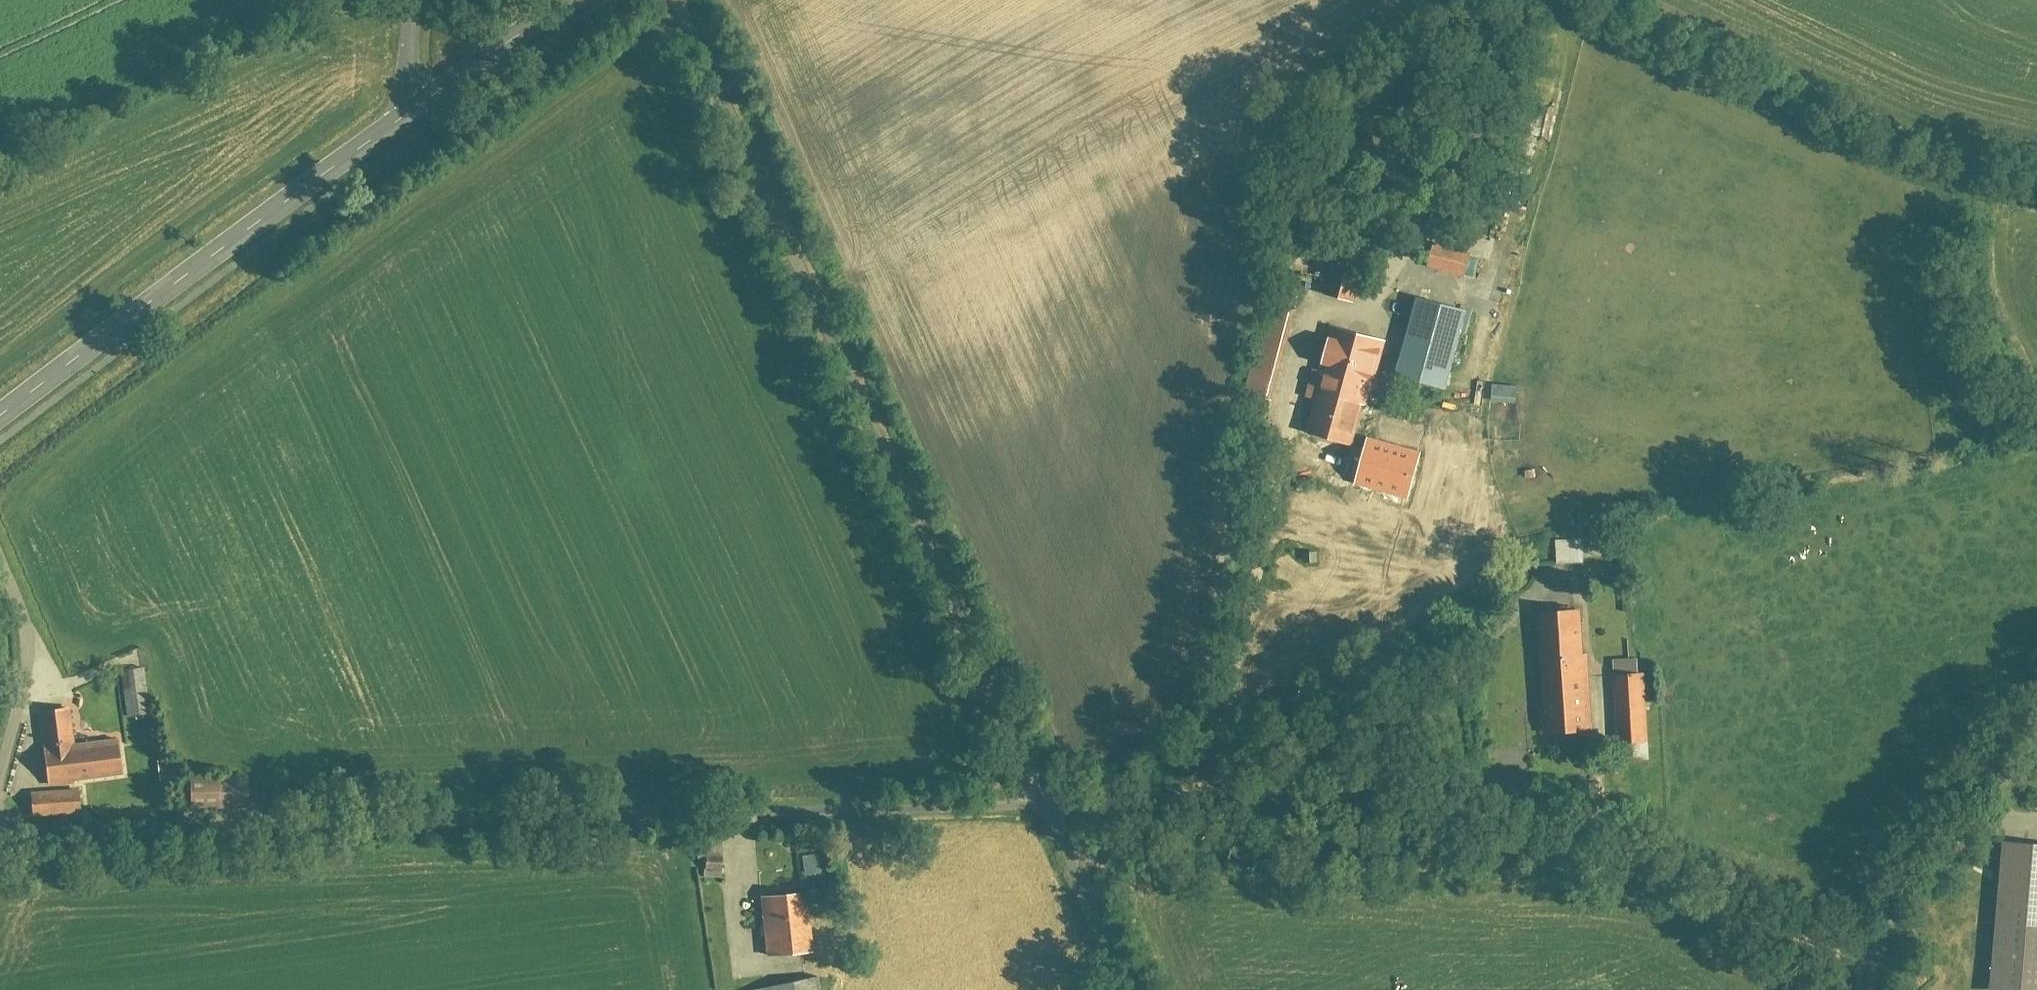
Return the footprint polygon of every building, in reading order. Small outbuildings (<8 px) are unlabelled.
[(1349,235),(1330,295),(1355,303),(1375,243),(1349,235)] [(1441,239),(1431,269),(1468,280),(1477,251),(1441,239)] [(1423,296),(1402,380),(1450,392),(1471,307),(1423,296)] [(1333,329),(1316,389),(1365,402),(1381,343),(1333,329)] [(1406,494),(1417,455),(1369,442),(1358,480),(1406,494)] [(1552,535),(1553,566),(1607,564),(1606,533),(1552,535)] [(1536,617),(1541,734),(1592,732),(1587,615),(1536,617)] [(125,672),(125,722),(149,722),(149,672),(125,672)] [(1620,679),(1623,747),(1655,746),(1653,677),(1620,679)] [(125,744),(78,746),(76,710),(45,711),(49,787),(127,783),(125,744)] [(155,763),(156,787),(180,785),(179,761),(155,763)] [(188,777),(188,808),(255,808),(255,777),(188,777)] [(36,793),(36,819),(88,820),(88,793),(36,793)] [(699,840),(702,869),(730,867),(727,838),(699,840)] [(763,896),(768,955),(817,951),(812,891),(763,896)] [(763,989),(821,989),(819,981),(763,989)]
